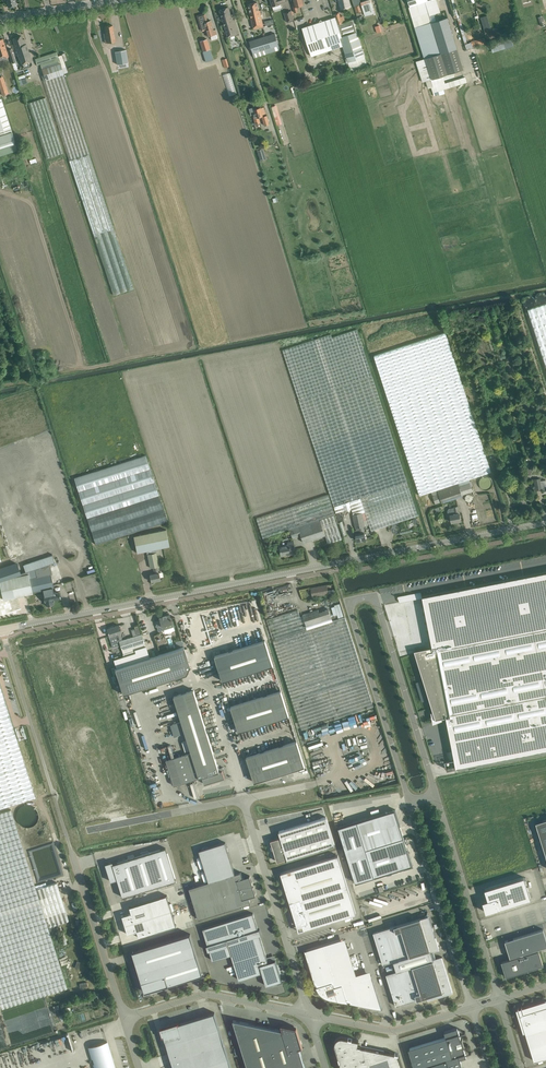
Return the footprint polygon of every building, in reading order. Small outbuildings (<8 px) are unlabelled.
[(294,2),(292,2),(295,12),(298,12),(297,8),(298,8),(298,6),(304,5),(303,0),(293,0),(294,2)] [(341,9),(351,6),(349,0),(338,0),(341,9)] [(357,16),(360,15),(359,12),(360,12),(361,15),(363,14),(361,7),(362,7),(364,12),(365,16),(370,14),(374,13),(371,0),(368,0),(361,2),(362,4),(355,7),(356,13),(357,16)] [(255,18),(261,17),(259,9),(258,9),(257,2),(248,4),(251,18),(254,17),(255,18)] [(228,7),(220,10),(221,15),(228,36),(228,37),(230,36),(231,39),(235,37),(235,35),(239,34),(239,32),(235,21),(233,14),(231,14),(228,7)] [(291,10),(284,12),(287,21),(293,19),(291,10)] [(217,33),(217,34),(216,29),(214,30),(211,20),(207,21),(205,13),(197,15),(202,31),(206,30),(208,36),(208,37),(217,34),(217,33)] [(487,15),(481,17),(484,29),(491,27),(487,15)] [(254,17),(251,18),(254,28),(263,26),(261,17),(255,18),(254,17)] [(311,56),(343,46),(340,37),(342,37),(338,24),(335,17),(302,28),(311,56)] [(432,22),(441,54),(448,74),(464,69),(448,17),(432,22)] [(368,66),(357,32),(357,31),(361,30),(357,19),(353,20),(338,24),(342,37),(340,37),(343,46),(351,71),(368,66)] [(115,41),(113,30),(112,25),(105,26),(106,33),(104,33),(105,43),(115,41)] [(274,32),(262,36),(266,49),(278,45),(274,32)] [(19,48),(19,49),(21,48),(20,45),(26,43),(25,39),(22,39),(21,36),(13,38),(17,50),(18,50),(18,49),(19,48)] [(266,49),(262,36),(249,41),(253,53),(266,49)] [(471,41),(473,47),(486,43),(485,37),(471,41)] [(4,44),(2,38),(0,39),(0,59),(8,57),(4,44)] [(212,56),(210,48),(207,38),(200,40),(202,46),(199,46),(201,52),(203,51),(205,58),(212,56)] [(511,38),(503,40),(506,48),(514,46),(511,38)] [(473,48),(473,47),(471,41),(470,41),(470,42),(465,44),(466,49),(473,48)] [(21,48),(19,49),(20,51),(21,51),(22,54),(18,55),(18,56),(29,53),(26,43),(20,45),(21,48)] [(117,64),(128,62),(126,49),(115,51),(117,64)] [(291,53),(289,50),(284,51),(285,55),(286,59),(293,56),(291,53)] [(31,59),(29,53),(18,56),(19,59),(20,58),(21,63),(22,63),(23,66),(30,64),(29,60),(31,59)] [(135,288),(64,74),(63,74),(56,53),(35,60),(37,65),(40,64),(44,75),(42,75),(70,160),(69,160),(114,295),(135,288)] [(448,74),(441,54),(426,58),(432,79),(448,74)] [(223,74),(228,95),(237,93),(231,72),(223,74)] [(306,78),(305,78),(306,85),(313,83),(310,73),(305,75),(306,78)] [(0,77),(0,89),(2,95),(9,93),(3,76),(0,77)] [(1,97),(0,98),(0,130),(10,126),(1,97)] [(63,153),(45,98),(29,103),(47,158),(63,153)] [(271,106),(276,124),(281,122),(277,105),(271,106)] [(263,115),(261,107),(252,110),(255,124),(261,123),(259,117),(262,116),(265,126),(270,124),(267,115),(264,117),(263,115)] [(12,131),(0,135),(0,155),(18,149),(12,131)] [(267,159),(263,148),(257,150),(260,161),(267,159)] [(528,309),(545,366),(545,303),(528,309)] [(334,508),(361,499),(371,531),(418,515),(357,329),(332,337),(331,334),(283,349),(334,508)] [(435,503),(441,501),(442,502),(462,495),(473,491),(469,479),(491,472),(446,332),(374,355),(420,495),(431,491),(435,503)] [(96,545),(167,521),(145,455),(73,478),(89,524),(96,545)] [(545,488),(545,479),(541,480),(540,477),(533,479),(536,490),(545,488)] [(290,529),(334,515),(335,514),(333,509),(328,494),(256,518),(263,538),(290,529)] [(361,499),(334,508),(336,513),(345,510),(352,509),(353,514),(356,530),(355,530),(357,541),(366,539),(365,532),(364,532),(363,526),(364,526),(363,520),(367,519),(365,513),(361,499)] [(448,509),(448,511),(448,513),(449,514),(450,514),(451,517),(452,522),(461,520),(460,515),(459,513),(458,506),(457,506),(453,507),(449,508),(448,509)] [(342,538),(334,515),(290,529),(292,538),(301,535),(303,542),(325,535),(328,543),(342,538)] [(166,529),(133,536),(136,551),(137,553),(147,551),(155,549),(169,546),(169,544),(166,529)] [(296,553),(294,543),(294,541),(287,542),(288,544),(279,545),(281,555),(296,553)] [(156,552),(148,554),(150,567),(153,567),(155,573),(150,574),(150,576),(151,581),(160,579),(159,572),(158,572),(157,566),(159,566),(158,560),(156,552)] [(0,564),(0,585),(3,599),(14,597),(33,593),(33,592),(43,589),(50,588),(53,587),(54,587),(53,585),(51,574),(37,576),(35,569),(19,574),(14,559),(0,564)] [(414,650),(415,653),(433,711),(432,711),(434,716),(439,719),(442,718),(443,717),(446,717),(447,721),(452,750),(454,759),(456,767),(456,768),(545,750),(545,571),(422,596),(424,604),(424,606),(432,647),(417,650),(417,649),(417,650),(414,650)] [(328,593),(328,590),(327,584),(311,587),(312,595),(317,594),(317,595),(328,593)] [(44,594),(43,595),(45,602),(46,605),(54,604),(53,600),(61,598),(59,591),(54,593),(53,587),(50,588),(43,589),(44,593),(44,594)] [(334,606),(331,607),(334,615),(337,614),(338,618),(343,616),(339,603),(334,605),(334,606)] [(21,616),(20,608),(0,612),(0,620),(21,616)] [(345,617),(332,621),(328,609),(319,612),(319,610),(302,614),(303,616),(300,617),(298,610),(267,620),(302,730),(373,707),(345,617)] [(173,626),(172,622),(170,614),(162,616),(162,619),(155,621),(158,631),(173,626)] [(119,641),(122,640),(120,633),(122,633),(119,625),(107,629),(108,634),(109,636),(111,643),(119,641)] [(119,641),(123,653),(123,656),(114,659),(116,668),(149,658),(144,642),(142,634),(122,640),(119,641)] [(59,641),(61,650),(70,648),(68,639),(59,641)] [(265,640),(215,656),(223,681),(273,665),(265,640)] [(123,694),(186,673),(190,666),(184,647),(149,658),(116,668),(115,668),(123,694)] [(10,805),(36,797),(14,729),(0,685),(0,809),(10,805)] [(166,760),(174,785),(202,777),(205,784),(225,777),(222,770),(219,771),(212,747),(194,690),(174,696),(191,752),(166,760)] [(281,690),(230,706),(238,732),(289,716),(281,690)] [(297,741),(246,757),(254,782),(305,766),(297,741)] [(0,1009),(67,988),(48,927),(69,920),(57,882),(36,889),(11,809),(0,813),(0,1008),(0,1009)] [(395,809),(357,821),(366,849),(404,837),(395,809)] [(335,845),(326,816),(279,831),(281,837),(271,840),(277,861),(287,858),(287,859),(335,845)] [(536,822),(545,856),(545,819),(536,822)] [(357,821),(338,827),(356,882),(374,877),(366,849),(357,821)] [(404,837),(366,849),(374,877),(412,865),(404,837)] [(208,882),(189,888),(198,919),(251,903),(249,897),(256,895),(253,887),(252,887),(251,884),(252,884),(250,875),(243,878),(241,872),(235,873),(226,844),(225,842),(223,843),(201,849),(199,850),(200,852),(199,852),(208,882)] [(165,848),(112,864),(112,862),(104,864),(110,881),(116,879),(121,897),(175,880),(165,848)] [(281,873),(290,904),(348,887),(338,855),(281,873)] [(530,898),(524,877),(485,889),(488,900),(483,901),(486,912),(530,898)] [(348,887),(290,904),(297,926),(303,924),(305,929),(356,914),(348,887)] [(131,914),(122,916),(127,933),(136,931),(138,937),(176,925),(167,895),(128,907),(131,914)] [(275,960),(268,962),(260,935),(261,934),(259,929),(258,929),(253,913),(203,928),(208,945),(206,945),(208,951),(209,950),(212,960),(231,954),(239,980),(262,972),(266,985),(282,981),(275,960)] [(433,959),(430,949),(439,947),(439,946),(438,946),(429,915),(373,932),(383,964),(393,961),(396,971),(386,974),(396,1006),(445,990),(447,993),(451,989),(442,957),(433,959)] [(506,977),(515,974),(515,973),(519,972),(543,965),(539,950),(538,950),(537,949),(545,946),(545,939),(543,929),(513,938),(518,955),(519,956),(514,957),(514,958),(511,959),(510,959),(501,961),(506,977)] [(204,974),(203,973),(203,974),(190,934),(133,952),(132,950),(132,951),(145,992),(204,974)] [(317,986),(316,987),(318,990),(321,993),(324,995),(327,997),(331,999),(347,1002),(348,1001),(350,1001),(350,1002),(381,1009),(371,976),(352,981),(340,939),(305,950),(315,984),(316,984),(317,986)] [(525,1031),(534,1061),(545,1057),(545,1000),(516,1009),(523,1032),(525,1031)] [(162,1028),(174,1067),(231,1067),(214,1012),(162,1028)] [(298,1047),(290,1049),(284,1030),(282,1031),(282,1030),(233,1019),(248,1067),(305,1067),(299,1048),(298,1048),(298,1047)] [(282,1025),(284,1030),(290,1049),(298,1047),(301,1046),(296,1028),(282,1025)] [(460,1059),(466,1057),(463,1047),(464,1047),(462,1039),(461,1039),(457,1028),(444,1032),(446,1037),(408,1048),(414,1067),(463,1067),(460,1059)] [(335,1044),(335,1046),(336,1048),(336,1049),(339,1057),(338,1057),(338,1058),(339,1058),(339,1060),(339,1061),(340,1061),(342,1067),(403,1067),(398,1054),(399,1053),(398,1053),(398,1054),(396,1053),(395,1053),(384,1051),(369,1048),(360,1046),(359,1046),(358,1046),(357,1046),(357,1045),(358,1040),(352,1039),(351,1038),(351,1039),(348,1038),(349,1038),(348,1038),(343,1037),(341,1037),(340,1037),(339,1038),(338,1038),(336,1039),(336,1040),(335,1042),(335,1043),(335,1044)] [(89,1047),(95,1067),(115,1067),(106,1041),(89,1047)]
